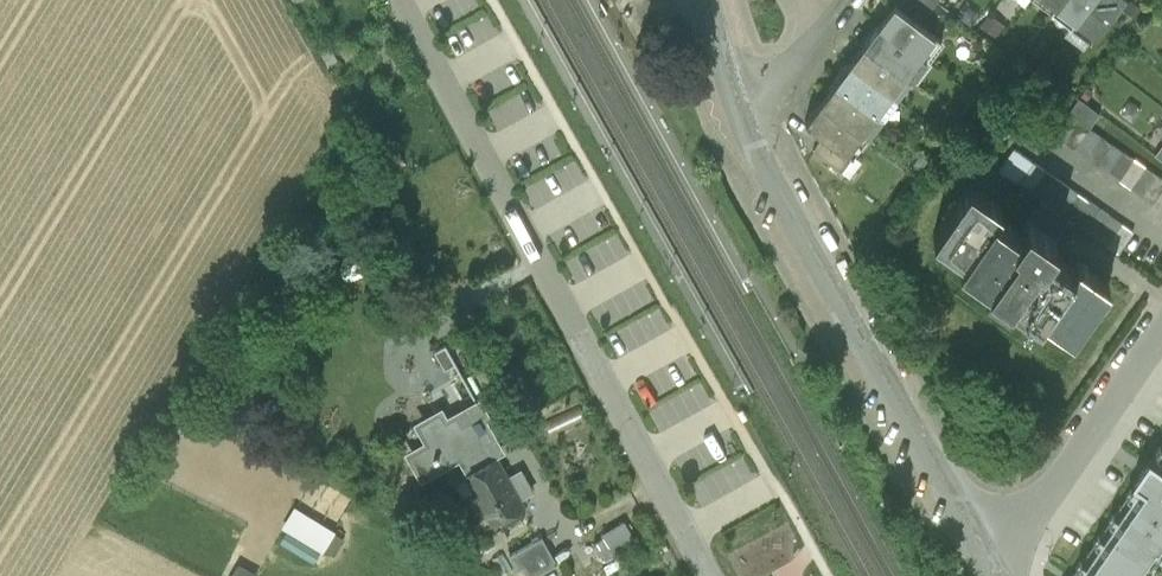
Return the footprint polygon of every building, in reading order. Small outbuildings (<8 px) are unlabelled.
[(898,6),(920,22),(928,13),(937,2),(938,0),(903,0),(898,6)] [(937,2),(946,9),(948,11),(956,0),(938,0),(937,2)] [(1059,0),(1037,0),(1051,11),(1059,0)] [(1090,0),(1059,0),(1051,11),(1071,26),(1090,0)] [(1121,0),(1090,0),(1071,26),(1090,40),(1093,37),(1121,0)] [(939,22),(948,11),(946,9),(937,2),(928,13),(939,22)] [(920,22),(898,6),(893,3),(879,24),(925,59),(941,39),(920,22)] [(964,6),(956,16),(967,23),(974,13),(964,6)] [(989,12),(979,24),(996,36),(1005,24),(989,12)] [(454,30),(464,49),(499,32),(489,13),(454,30)] [(925,59),(879,24),(864,43),(911,78),(925,59)] [(911,78),(864,43),(850,62),(898,98),(911,78)] [(898,98),(850,62),(835,81),(882,117),(898,98)] [(882,117),(835,81),(820,100),(868,136),(882,117)] [(486,103),(497,128),(542,107),(531,82),(486,103)] [(1078,98),(1068,112),(1089,127),(1100,113),(1078,98)] [(868,136),(820,100),(806,121),(824,135),(852,156),(868,136)] [(1089,127),(1068,112),(1053,134),(1152,204),(1161,190),(1161,179),(1089,127)] [(852,156),(824,135),(813,150),(840,171),(852,156)] [(998,170),(1118,253),(1133,231),(1014,148),(998,170)] [(532,202),(588,182),(580,159),(524,179),(532,202)] [(995,213),(1001,206),(970,184),(934,235),(962,256),(994,213),(995,213)] [(984,280),(1019,230),(995,213),(994,213),(962,256),(959,261),(984,280)] [(1049,251),(1056,239),(1027,218),(1019,230),(984,280),(988,282),(984,287),(1006,303),(1010,297),(1013,300),(1049,251)] [(1071,267),(1049,251),(1013,300),(1040,318),(1043,313),(1074,269),(1071,267)] [(1074,269),(1043,313),(1073,333),(1109,281),(1077,259),(1071,267),(1074,269)] [(657,426),(715,404),(705,380),(648,402),(657,426)] [(461,453),(471,471),(495,457),(486,441),(492,437),(480,416),(461,426),(456,417),(445,423),(441,414),(421,424),(431,443),(412,454),(423,475),(435,469),(434,467),(461,453)] [(1070,575),(1141,575),(1161,545),(1161,444),(1151,460),(1149,458),(1134,480),(1135,481),(1070,575)] [(465,474),(491,522),(523,504),(497,456),(495,457),(471,471),(465,474)] [(275,537),(314,561),(322,548),(333,555),(345,535),(295,504),(275,537)] [(604,557),(635,536),(623,518),(592,538),(604,557)] [(528,575),(535,575),(557,564),(542,536),(509,554),(516,567),(522,564),(528,575)]
